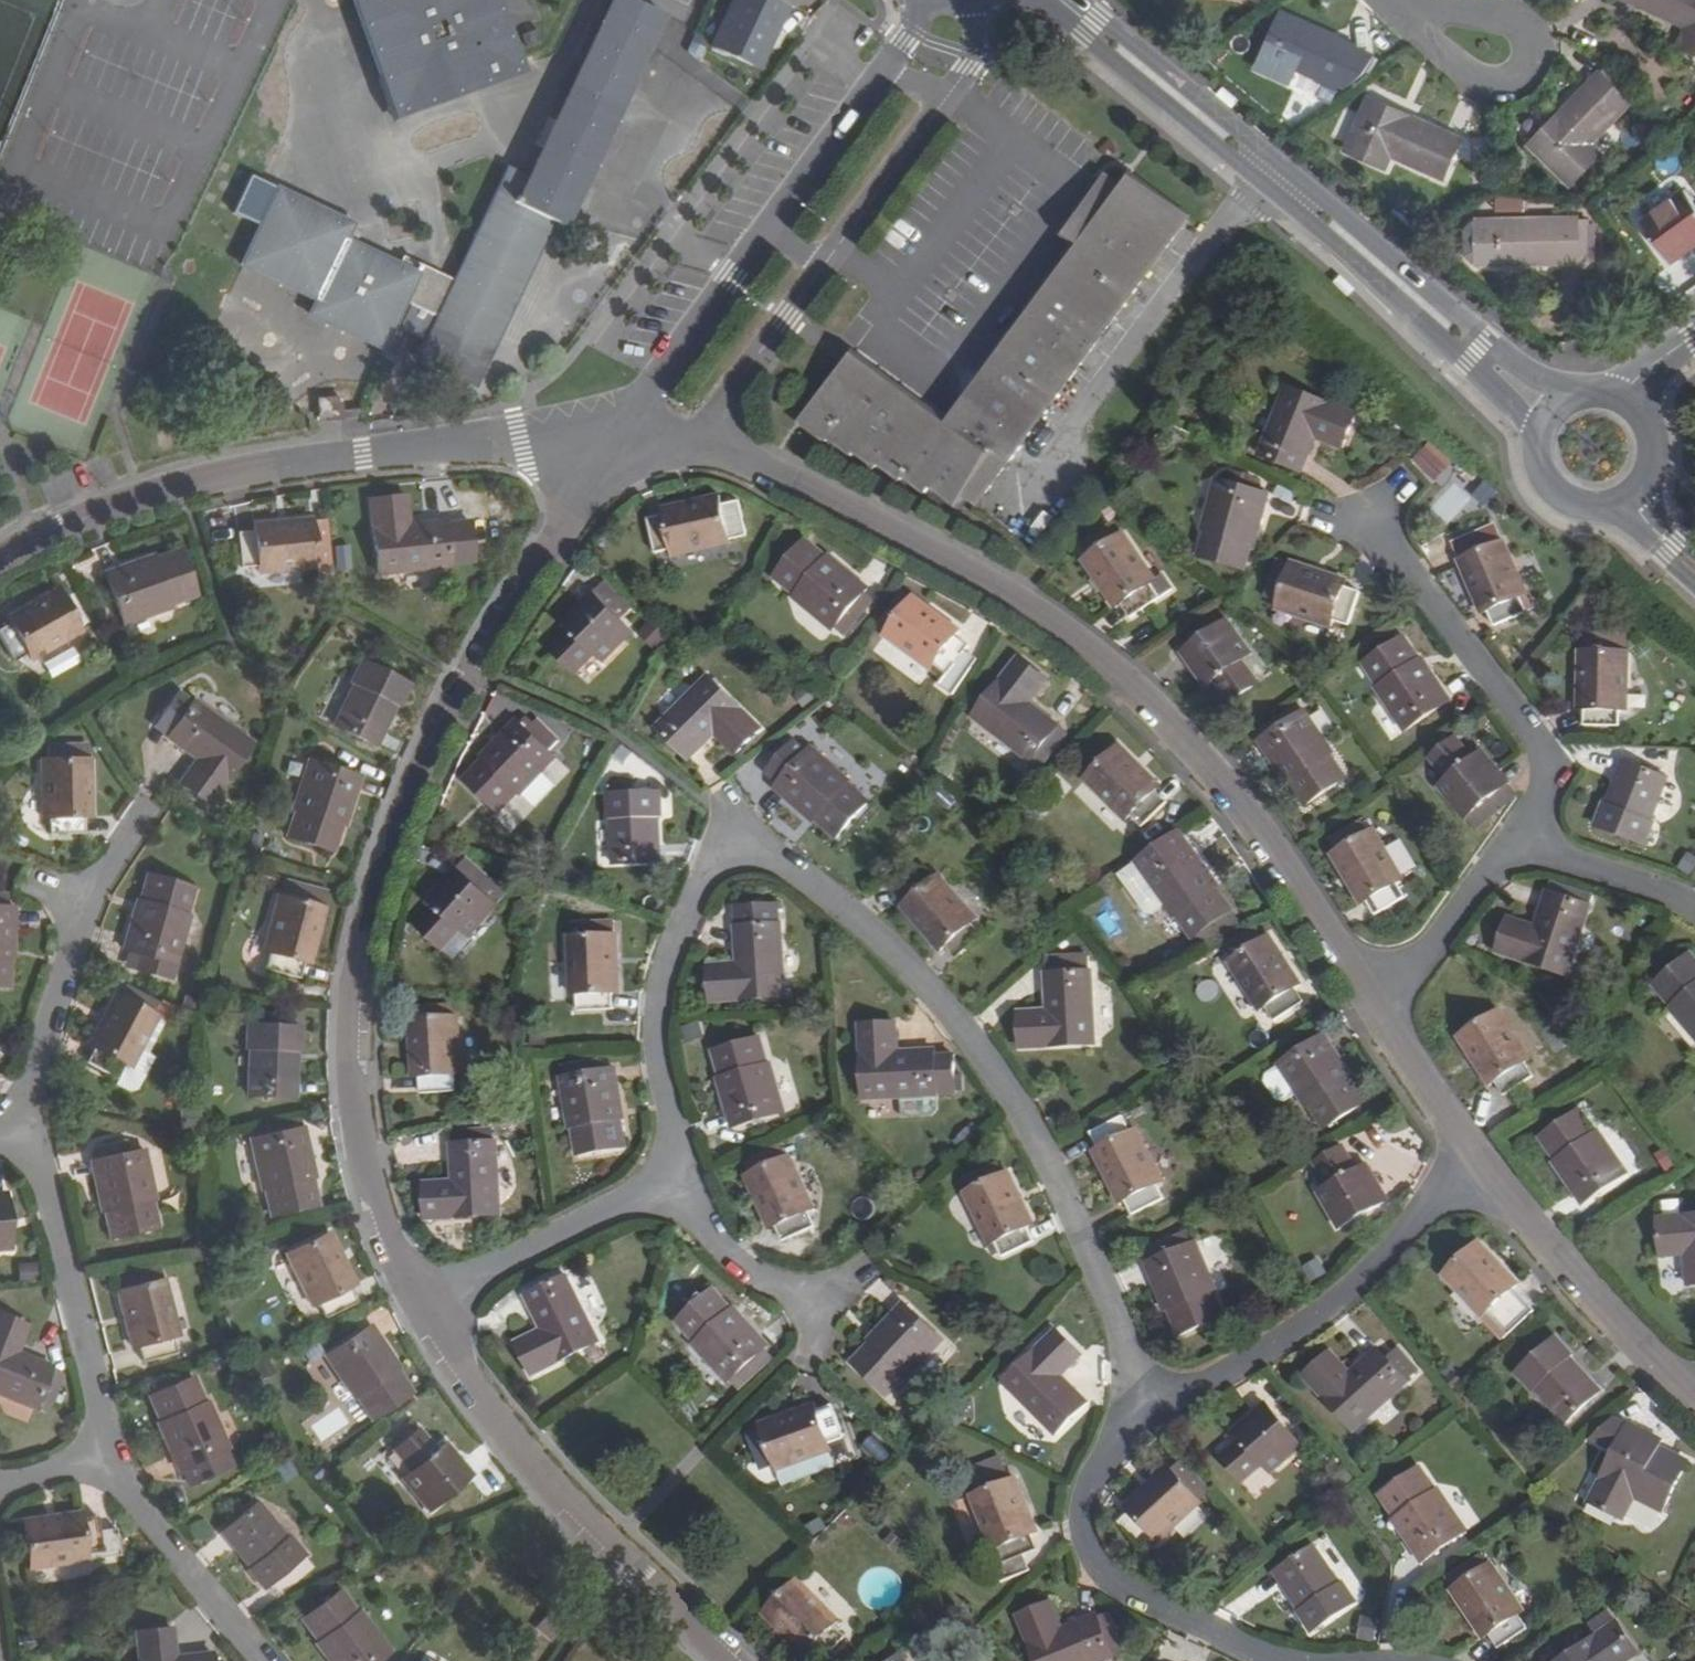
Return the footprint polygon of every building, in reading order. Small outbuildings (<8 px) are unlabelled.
[(310,314),(345,330),(349,322),(386,340),(404,302),(409,304),(435,316),(439,318),(419,362),(473,387),(551,220),(564,226),(663,14),(633,0),(613,0),(531,177),(510,167),(456,281),(402,256),(398,265),(354,244),(360,233),(350,228),(352,224),(277,189),(241,263),(317,299),(310,314)] [(395,118),(526,69),(500,0),(352,0),(395,118)] [(711,46),(751,65),(764,35),(771,38),(787,5),(792,7),(796,0),(733,0),(711,46)] [(1689,26),(1681,45),(1694,51),(1694,0),(1629,0),(1689,26)] [(1356,46),(1283,13),(1266,53),(1339,84),(1356,46)] [(771,38),(764,35),(751,65),(757,68),(771,38)] [(1610,63),(1602,72),(1633,103),(1641,94),(1610,63)] [(1602,155),(1593,145),(1633,103),(1602,72),(1533,145),(1574,184),(1602,155)] [(1463,138),(1371,98),(1349,151),(1386,167),(1392,154),(1445,178),(1463,138)] [(1491,176),(1480,171),(1474,184),(1485,189),(1491,176)] [(1096,238),(1084,255),(942,443),(934,437),(941,428),(918,410),(851,360),(803,423),(827,441),(831,437),(852,453),(856,449),(877,465),(879,461),(902,478),(905,474),(927,491),(932,483),(953,499),(959,490),(974,502),(1186,222),(1190,217),(1132,173),(1131,172),(1121,185),(1120,184),(1108,175),(1101,184),(1074,222),(1096,238)] [(1676,265),(1689,255),(1684,249),(1694,241),(1694,202),(1685,188),(1643,220),(1676,265)] [(1597,261),(1597,220),(1482,220),(1481,262),(1597,261)] [(851,360),(918,410),(941,428),(934,437),(942,443),(1084,255),(1096,238),(1074,222),(1062,237),(1074,246),(946,415),(859,349),(851,360)] [(1684,249),(1689,255),(1694,251),(1694,241),(1684,249)] [(409,304),(397,329),(424,341),(435,316),(409,304)] [(386,340),(349,322),(345,330),(382,348),(386,340)] [(1260,455),(1301,471),(1315,437),(1318,429),(1327,432),(1323,440),(1342,448),(1355,415),(1287,387),(1260,455)] [(1327,432),(1318,429),(1315,437),(1323,440),(1327,432)] [(1413,462),(1438,484),(1456,464),(1431,442),(1413,462)] [(1198,559),(1243,572),(1250,545),(1252,536),(1258,537),(1269,494),(1215,479),(1201,530),(1205,532),(1198,559)] [(738,495),(720,499),(720,497),(663,511),(664,515),(648,520),(656,555),(673,551),(674,555),(730,542),(729,540),(747,536),(738,495)] [(445,524),(445,522),(408,525),(399,526),(398,517),(407,516),(404,496),(369,501),(378,574),(450,565),(450,563),(474,560),(469,521),(445,524)] [(407,516),(398,517),(399,526),(408,525),(407,516)] [(257,566),(257,572),(311,567),(311,565),(327,563),(323,522),(311,524),(311,520),(253,525),(254,530),(237,532),(240,567),(257,566)] [(1504,542),(1502,543),(1495,526),(1455,542),(1463,559),(1460,561),(1482,614),(1487,612),(1493,628),(1528,614),(1521,597),(1525,595),(1504,542)] [(1124,534),(1117,539),(1109,527),(1083,545),(1091,556),(1084,560),(1116,607),(1121,604),(1130,617),(1160,598),(1151,584),(1155,581),(1124,534)] [(1258,537),(1252,536),(1250,545),(1255,546),(1258,537)] [(837,627),(848,637),(869,612),(857,602),(866,591),(870,588),(836,561),(833,565),(827,559),(804,540),(774,576),(797,595),(794,598),(834,631),(837,627)] [(197,594),(182,550),(156,559),(148,562),(146,557),(105,572),(123,624),(172,606),(170,603),(197,594)] [(830,556),(827,559),(833,565),(836,561),(830,556)] [(1292,563),(1278,559),(1274,573),(1288,577),(1292,563)] [(311,565),(311,567),(313,584),(328,583),(327,563),(311,565)] [(1345,586),(1346,582),(1292,563),(1288,577),(1274,573),(1264,604),(1332,627),(1333,621),(1350,626),(1362,591),(1345,586)] [(81,632),(59,589),(9,617),(12,621),(0,627),(0,635),(14,661),(29,653),(33,658),(81,632)] [(866,591),(857,602),(869,612),(878,601),(866,591)] [(602,661),(632,632),(593,592),(564,621),(572,630),(552,649),(575,673),(595,654),(602,661)] [(913,596),(910,600),(902,594),(880,624),(889,631),(886,634),(932,669),(935,665),(948,674),(970,644),(957,635),(960,630),(913,596)] [(1243,663),(1252,657),(1227,623),(1182,654),(1206,688),(1215,682),(1231,705),(1259,686),(1243,663)] [(1405,732),(1451,701),(1428,665),(1423,668),(1418,661),(1402,636),(1363,663),(1380,687),(1377,689),(1405,732)] [(391,664),(366,652),(361,661),(387,673),(391,664)] [(1621,727),(1622,710),(1627,711),(1628,653),(1580,652),(1579,709),(1585,709),(1584,726),(1621,727)] [(1050,737),(1059,726),(1030,703),(1023,697),(1029,690),(1036,696),(1047,680),(1020,657),(1001,681),(973,717),(1030,761),(1040,769),(1059,745),(1050,737)] [(1423,657),(1418,661),(1423,668),(1428,665),(1423,657)] [(333,724),(376,745),(383,730),(378,726),(391,700),(396,703),(399,704),(410,685),(387,673),(361,661),(361,660),(351,680),(354,682),(333,724)] [(658,729),(689,760),(715,733),(722,726),(728,733),(722,740),(735,754),(761,728),(709,677),(658,729)] [(1029,690),(1023,697),(1030,703),(1036,696),(1029,690)] [(167,736),(166,737),(196,758),(204,764),(198,772),(190,766),(179,781),(209,803),(252,744),(193,701),(192,702),(178,692),(160,715),(175,725),(167,736)] [(396,703),(391,700),(378,726),(383,730),(396,703)] [(542,722),(531,712),(520,723),(531,733),(542,722)] [(1304,712),(1259,742),(1283,778),(1288,775),(1293,781),(1309,805),(1347,779),(1331,756),(1334,753),(1304,712)] [(160,715),(152,726),(167,736),(175,725),(160,715)] [(487,750),(490,753),(484,760),(463,780),(497,814),(517,792),(520,795),(556,757),(554,754),(564,743),(542,722),(531,733),(520,723),(516,720),(487,750)] [(722,726),(715,733),(722,740),(728,733),(722,726)] [(1068,734),(1059,726),(1050,737),(1059,745),(1068,734)] [(1440,787),(1477,830),(1492,817),(1482,806),(1508,784),(1509,783),(1483,751),(1474,759),(1455,737),(1430,758),(1448,780),(1440,787)] [(779,784),(776,788),(808,816),(811,812),(818,818),(839,837),(869,803),(848,784),(850,781),(812,747),(808,751),(797,741),(768,774),(779,784)] [(1157,791),(1161,787),(1121,746),(1087,779),(1127,819),(1131,816),(1143,828),(1169,803),(1157,791)] [(490,753),(487,750),(480,756),(484,760),(490,753)] [(204,764),(196,758),(190,766),(198,772),(204,764)] [(89,759),(42,760),(41,817),(47,817),(47,835),(84,834),(84,817),(89,817),(89,759)] [(287,835),(331,850),(340,824),(343,815),(347,817),(361,776),(309,759),(293,807),(297,808),(287,835)] [(1617,777),(1622,779),(1611,807),(1606,805),(1603,804),(1595,825),(1646,845),(1655,823),(1651,822),(1668,778),(1623,760),(1617,777)] [(1288,775),(1283,778),(1288,785),(1293,781),(1288,775)] [(1622,779),(1617,777),(1606,805),(1611,807),(1622,779)] [(1517,795),(1508,784),(1482,806),(1492,817),(1517,795)] [(612,864),(661,862),(661,845),(654,845),(654,816),(660,815),(662,815),(662,792),(606,795),(607,818),(611,818),(612,864)] [(811,812),(808,816),(814,822),(818,818),(811,812)] [(1375,830),(1370,833),(1363,820),(1331,839),(1337,851),(1333,853),(1361,903),(1366,901),(1375,915),(1406,897),(1398,881),(1401,879),(1375,830)] [(1189,843),(1179,829),(1167,836),(1178,851),(1189,843)] [(1232,912),(1233,911),(1217,889),(1212,882),(1215,879),(1189,843),(1178,851),(1167,836),(1113,873),(1140,913),(1146,914),(1164,902),(1176,918),(1178,917),(1195,939),(1217,923),(1225,934),(1240,923),(1232,912)] [(474,862),(462,875),(491,901),(502,889),(474,862)] [(937,875),(934,879),(922,866),(895,891),(906,903),(902,906),(940,950),(944,947),(955,960),(983,936),(971,924),(975,919),(937,875)] [(468,937),(497,908),(491,901),(462,875),(456,869),(427,900),(436,909),(417,927),(441,951),(461,930),(468,937)] [(134,908),(122,950),(127,952),(136,954),(132,968),(171,979),(189,915),(185,913),(194,887),(149,874),(141,900),(139,909),(134,908)] [(291,881),(282,879),(278,895),(287,897),(291,881)] [(1215,879),(1212,882),(1217,889),(1221,886),(1215,879)] [(321,907),(325,891),(291,881),(287,897),(278,895),(263,950),(268,951),(263,968),(298,978),(303,961),(309,963),(324,907),(321,907)] [(1551,882),(1548,891),(1558,895),(1561,885),(1551,882)] [(1558,895),(1548,891),(1537,926),(1534,936),(1524,933),(1527,923),(1508,918),(1497,952),(1567,976),(1590,905),(1593,895),(1561,885),(1558,895)] [(7,986),(8,959),(8,949),(13,949),(13,906),(12,906),(1,906),(2,893),(0,893),(0,985),(7,986)] [(12,893),(2,893),(1,906),(12,906),(12,893)] [(781,905),(737,908),(739,963),(740,973),(730,974),(730,964),(710,966),(712,1001),(787,997),(781,905)] [(1217,923),(1196,938),(1205,949),(1225,934),(1217,923)] [(1537,926),(1527,923),(1524,933),(1534,936),(1537,926)] [(1271,936),(1265,940),(1257,927),(1226,946),(1235,960),(1231,963),(1261,1010),(1265,1007),(1275,1021),(1306,1003),(1297,987),(1301,984),(1271,936)] [(616,936),(569,938),(572,995),(578,995),(579,1011),(616,1008),(614,993),(619,992),(616,936)] [(136,954),(127,952),(123,965),(132,968),(136,954)] [(1689,954),(1654,985),(1673,1007),(1671,1009),(1694,1037),(1694,961),(1689,954)] [(1063,974),(1048,974),(1050,1011),(1050,1020),(1040,1021),(1040,1012),(1021,1013),(1022,1049),(1096,1045),(1092,971),(1089,971),(1089,955),(1062,957),(1063,974)] [(739,963),(730,964),(730,974),(740,973),(739,963)] [(125,986),(119,996),(115,994),(88,1044),(93,1047),(85,1062),(117,1079),(126,1063),(130,1067),(157,1017),(152,1014),(158,1004),(125,986)] [(176,1014),(158,1004),(152,1014),(157,1017),(130,1067),(126,1063),(117,1079),(114,1084),(128,1092),(129,1095),(136,1094),(135,1091),(153,1059),(146,1055),(165,1021),(170,1024),(176,1014)] [(453,1004),(442,1005),(443,1018),(453,1018),(453,1004)] [(461,1074),(457,1017),(453,1018),(443,1018),(442,1005),(415,1006),(416,1020),(410,1020),(414,1077),(419,1077),(420,1094),(457,1092),(456,1075),(461,1074)] [(1050,1011),(1040,1012),(1040,1021),(1050,1020),(1050,1011)] [(1534,1076),(1525,1062),(1529,1059),(1498,1011),(1459,1036),(1491,1085),(1495,1081),(1505,1096),(1534,1076)] [(937,1094),(957,1093),(954,1062),(936,1063),(935,1053),(934,1050),(898,1052),(888,1053),(887,1043),(898,1043),(897,1023),(860,1025),(864,1097),(901,1096),(937,1094)] [(246,1094),(294,1096),(296,1079),(289,1079),(291,1050),(298,1050),(300,1050),(301,1028),(246,1025),(245,1048),(250,1048),(246,1094)] [(1327,1130),(1367,1104),(1352,1082),(1346,1073),(1350,1071),(1325,1035),(1280,1065),(1308,1109),(1311,1107),(1327,1130)] [(759,1038),(715,1051),(722,1078),(725,1086),(720,1087),(733,1129),(785,1114),(771,1063),(767,1064),(759,1038)] [(898,1043),(887,1043),(888,1053),(898,1052),(898,1043)] [(298,1050),(291,1050),(289,1079),(296,1079),(298,1050)] [(954,1053),(935,1053),(936,1063),(954,1062),(954,1053)] [(579,1157),(625,1150),(621,1122),(619,1114),(624,1113),(616,1070),(601,1073),(599,1062),(569,1067),(571,1078),(565,1079),(562,1080),(571,1130),(575,1130),(579,1157)] [(1350,1071),(1346,1073),(1352,1082),(1355,1079),(1350,1071)] [(937,1094),(901,1096),(903,1115),(933,1113),(938,1110),(937,1094)] [(1579,1111),(1541,1136),(1557,1159),(1561,1166),(1557,1169),(1582,1206),(1627,1174),(1598,1131),(1594,1134),(1579,1111)] [(298,1117),(283,1120),(286,1131),(301,1128),(298,1117)] [(1163,1184),(1139,1132),(1133,1135),(1124,1118),(1092,1133),(1100,1151),(1096,1153),(1121,1204),(1126,1202),(1133,1217),(1165,1201),(1158,1185),(1163,1184)] [(272,1217),(317,1205),(311,1179),(309,1170),(313,1169),(304,1127),(301,1128),(286,1131),(283,1120),(251,1128),(253,1138),(250,1139),(261,1190),(265,1189),(272,1217)] [(455,1144),(453,1144),(455,1182),(455,1191),(444,1192),(444,1183),(425,1184),(427,1220),(501,1215),(496,1142),(494,1142),(493,1128),(467,1130),(468,1144),(455,1144)] [(467,1130),(454,1131),(455,1144),(468,1144),(467,1130)] [(97,1160),(90,1161),(99,1203),(104,1202),(106,1210),(112,1238),(157,1228),(152,1200),(155,1199),(144,1150),(129,1153),(126,1140),(100,1145),(103,1159),(97,1160)] [(100,1145),(94,1146),(97,1160),(103,1159),(100,1145)] [(790,1157),(787,1158),(782,1145),(743,1163),(749,1176),(746,1177),(771,1229),(776,1226),(783,1242),(815,1227),(808,1211),(814,1209),(790,1157)] [(1322,1195),(1343,1231),(1390,1201),(1369,1167),(1360,1172),(1345,1148),(1317,1165),(1332,1189),(1322,1195)] [(1557,1159),(1553,1162),(1557,1169),(1561,1166),(1557,1159)] [(969,1191),(967,1192),(991,1244),(996,1242),(1001,1253),(1003,1257),(1036,1242),(1029,1225),(1034,1223),(1009,1172),(1006,1173),(1001,1161),(964,1178),(969,1191)] [(455,1182),(444,1183),(444,1192),(455,1191),(455,1182)] [(11,1248),(6,1193),(0,1194),(0,1249),(11,1248)] [(1657,1219),(1660,1250),(1686,1248),(1687,1255),(1690,1286),(1694,1285),(1694,1215),(1657,1219)] [(1150,1261),(1146,1263),(1164,1303),(1168,1301),(1171,1309),(1182,1335),(1225,1317),(1214,1291),(1217,1290),(1197,1241),(1192,1243),(1188,1232),(1154,1246),(1159,1258),(1150,1261)] [(349,1286),(354,1284),(329,1233),(287,1253),(312,1305),(317,1302),(325,1319),(357,1302),(349,1286)] [(991,1244),(988,1245),(993,1256),(1001,1253),(996,1242),(991,1244)] [(1443,1275),(1502,1339),(1521,1322),(1512,1313),(1525,1301),(1513,1288),(1517,1285),(1478,1243),(1443,1275)] [(1154,1246),(1146,1250),(1150,1261),(1159,1258),(1154,1246)] [(1686,1248),(1660,1250),(1661,1257),(1687,1255),(1686,1248)] [(173,1337),(178,1336),(160,1267),(115,1278),(134,1347),(139,1346),(143,1363),(177,1354),(173,1337)] [(567,1277),(526,1296),(543,1330),(546,1338),(538,1342),(534,1334),(517,1343),(532,1374),(598,1342),(567,1277)] [(731,1380),(740,1390),(767,1365),(759,1356),(766,1349),(769,1346),(741,1314),(736,1318),(731,1311),(711,1290),(677,1321),(697,1342),(694,1345),(728,1383),(731,1380)] [(1525,1301),(1512,1313),(1521,1322),(1533,1311),(1525,1301)] [(943,1341),(904,1303),(874,1335),(877,1338),(871,1344),(852,1364),(884,1397),(905,1377),(907,1379),(943,1341)] [(735,1307),(731,1311),(736,1318),(741,1314),(735,1307)] [(48,1413),(59,1384),(46,1379),(50,1369),(51,1367),(16,1353),(8,1350),(11,1341),(20,1345),(27,1326),(0,1315),(0,1394),(48,1413)] [(373,1420),(411,1394),(396,1371),(390,1363),(394,1360),(371,1324),(324,1354),(354,1399),(357,1397),(373,1420)] [(546,1338),(543,1330),(534,1334),(538,1342),(546,1338)] [(1057,1435),(1088,1403),(1062,1376),(1055,1370),(1062,1363),(1069,1370),(1083,1356),(1058,1331),(1004,1384),(1057,1435)] [(877,1338),(874,1335),(867,1340),(871,1344),(877,1338)] [(1564,1423),(1600,1390),(1589,1377),(1584,1382),(1565,1360),(1570,1356),(1571,1354),(1556,1338),(1516,1374),(1531,1391),(1533,1389),(1564,1423)] [(20,1345),(11,1341),(8,1350),(16,1353),(20,1345)] [(775,1358),(766,1349),(759,1356),(767,1365),(775,1358)] [(1387,1358),(1377,1349),(1350,1374),(1343,1380),(1337,1374),(1344,1367),(1330,1352),(1303,1375),(1354,1431),(1418,1372),(1398,1349),(1387,1358)] [(1570,1356),(1565,1360),(1584,1382),(1589,1377),(1570,1356)] [(394,1360),(390,1363),(396,1371),(399,1368),(394,1360)] [(1062,1363),(1055,1370),(1062,1376),(1069,1370),(1062,1363)] [(1350,1374),(1344,1367),(1337,1374),(1343,1380),(1350,1374)] [(63,1374),(50,1369),(46,1379),(59,1384),(63,1374)] [(150,1396),(161,1422),(164,1429),(160,1431),(178,1471),(184,1468),(194,1464),(201,1481),(234,1467),(227,1451),(228,1450),(208,1402),(204,1403),(193,1378),(150,1396)] [(1302,1445),(1266,1403),(1234,1430),(1241,1439),(1220,1457),(1242,1483),(1263,1464),(1271,1473),(1302,1445)] [(832,1405),(815,1410),(814,1406),(761,1427),(777,1470),(831,1450),(829,1445),(845,1439),(832,1405)] [(1614,1452),(1628,1424),(1614,1417),(1590,1440),(1614,1452)] [(418,1428),(415,1432),(408,1423),(389,1439),(395,1447),(393,1449),(410,1471),(402,1477),(428,1510),(470,1475),(445,1443),(436,1449),(418,1428)] [(1614,1452),(1589,1503),(1616,1517),(1628,1493),(1635,1496),(1663,1510),(1688,1461),(1659,1446),(1645,1439),(1648,1433),(1628,1423),(1628,1424),(1614,1452)] [(1662,1440),(1648,1433),(1645,1439),(1659,1446),(1662,1440)] [(1199,1504),(1197,1500),(1208,1489),(1182,1460),(1170,1471),(1168,1469),(1126,1507),(1129,1511),(1117,1522),(1142,1549),(1154,1538),(1157,1542),(1199,1504)] [(194,1464),(184,1468),(191,1485),(201,1481),(194,1464)] [(1016,1479),(1011,1481),(1005,1465),(973,1478),(979,1493),(972,1496),(994,1550),(999,1548),(1005,1563),(1039,1550),(1033,1534),(1037,1533),(1016,1479)] [(1417,1468),(1381,1494),(1397,1517),(1402,1524),(1398,1527),(1423,1562),(1467,1531),(1438,1488),(1433,1491),(1417,1468)] [(1635,1496),(1628,1493),(1616,1517),(1623,1520),(1635,1496)] [(232,1547),(236,1543),(255,1565),(250,1569),(248,1571),(263,1589),(305,1555),(290,1536),(288,1538),(258,1503),(220,1533),(232,1547)] [(97,1516),(79,1518),(78,1513),(23,1520),(30,1568),(120,1555),(116,1528),(99,1530),(97,1516)] [(1397,1517),(1393,1520),(1398,1527),(1402,1524),(1397,1517)] [(236,1543),(232,1547),(250,1569),(255,1565),(236,1543)] [(1283,1588),(1288,1585),(1304,1609),(1299,1612),(1297,1613),(1309,1633),(1355,1601),(1341,1582),(1338,1584),(1313,1547),(1273,1573),(1283,1588)] [(1528,1627),(1518,1613),(1522,1610),(1490,1564),(1452,1591),(1484,1638),(1488,1635),(1498,1649),(1528,1627)] [(838,1622),(793,1575),(764,1605),(769,1610),(765,1614),(805,1655),(809,1651),(818,1660),(823,1660),(846,1639),(834,1625),(838,1622)] [(1288,1585),(1283,1588),(1299,1612),(1304,1609),(1288,1585)] [(302,1618),(319,1640),(325,1647),(321,1650),(329,1660),(380,1660),(392,1652),(360,1610),(357,1612),(340,1590),(302,1618)] [(1127,1653),(1114,1624),(1103,1628),(1098,1617),(1097,1615),(1063,1629),(1054,1633),(1051,1625),(1060,1621),(1052,1604),(1019,1617),(1038,1660),(1107,1660),(1127,1653)] [(552,1608),(542,1619),(558,1634),(568,1623),(552,1608)] [(1110,1613),(1098,1617),(1103,1628),(1114,1624),(1110,1613)] [(1560,1660),(1614,1660),(1634,1648),(1616,1622),(1614,1624),(1606,1613),(1589,1624),(1597,1635),(1560,1660)] [(1364,1618),(1361,1639),(1377,1641),(1380,1620),(1364,1618)] [(542,1619),(536,1626),(552,1640),(558,1634),(542,1619)] [(1060,1621),(1051,1625),(1054,1633),(1063,1629),(1060,1621)] [(212,1653),(175,1658),(165,1659),(165,1649),(174,1648),(172,1629),(136,1633),(140,1660),(213,1660),(212,1653)] [(319,1640),(315,1643),(321,1650),(325,1647),(319,1640)] [(174,1648),(165,1649),(165,1659),(175,1658),(174,1648)] [(1634,1648),(1614,1660),(1628,1660),(1638,1654),(1634,1648)]
